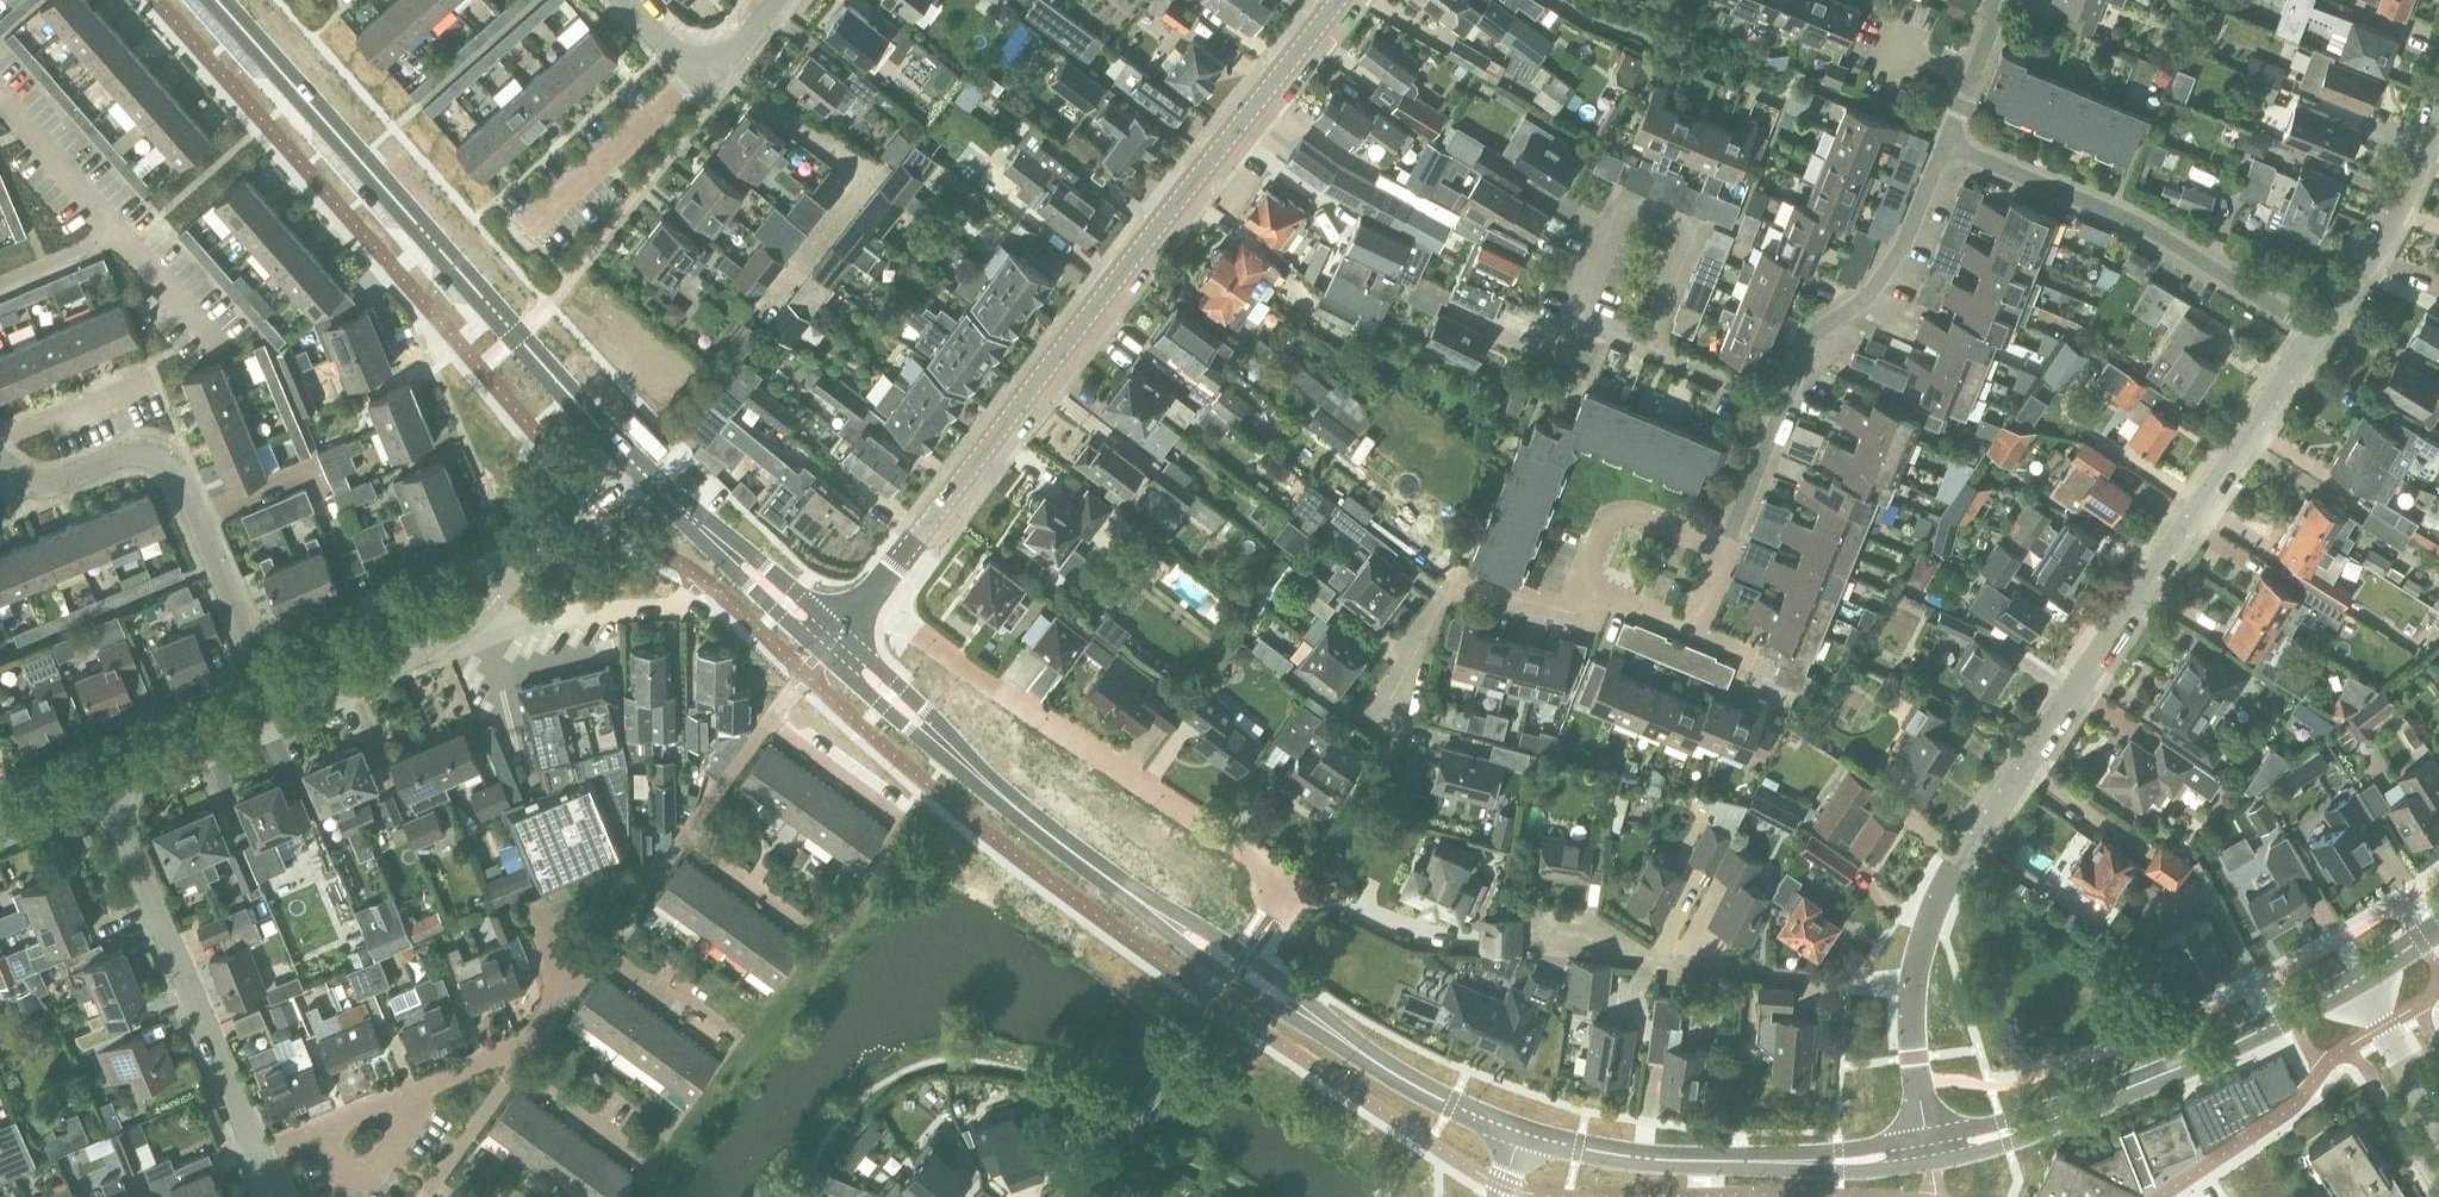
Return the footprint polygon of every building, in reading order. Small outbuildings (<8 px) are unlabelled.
[(93,2),(91,0),(49,0),(42,7),(62,30),(93,2)] [(430,22),(411,0),(392,0),(381,11),(408,42),(430,22)] [(453,2),(450,0),(411,0),(430,22),(453,2)] [(508,6),(516,15),(530,2),(528,0),(515,0),(508,6)] [(544,18),(558,5),(554,0),(546,0),(536,9),(544,18)] [(879,45),(900,61),(918,40),(887,16),(880,26),(851,3),(847,0),(846,0),(834,15),(838,18),(830,29),(868,59),(879,45)] [(913,17),(928,0),(892,0),(913,17)] [(1027,12),(1081,51),(1076,57),(1085,63),(1102,40),(1049,0),(1036,0),(1027,12)] [(1176,0),(1150,0),(1147,5),(1182,31),(1195,14),(1176,0)] [(1262,13),(1244,0),(1210,0),(1250,30),(1262,13)] [(1262,13),(1272,0),(1244,0),(1262,13)] [(1477,19),(1479,17),(1456,0),(1413,0),(1422,7),(1425,2),(1452,22),(1453,22),(1467,33),(1477,19)] [(1477,19),(1499,35),(1500,34),(1534,59),(1548,40),(1537,32),(1538,30),(1512,11),(1510,14),(1491,1),(1489,0),(1456,0),(1479,17),(1477,19)] [(1733,10),(1752,18),(1760,0),(1737,0),(1733,10)] [(1752,18),(1776,28),(1788,0),(1760,0),(1752,18)] [(1776,28),(1800,38),(1815,0),(1788,0),(1776,28)] [(1800,38),(1819,45),(1837,0),(1815,0),(1800,38)] [(1819,45),(1834,52),(1833,57),(1831,56),(1824,75),(1823,77),(1841,84),(1842,81),(1850,63),(1840,60),(1846,44),(1847,44),(1864,5),(1851,0),(1837,0),(1819,45)] [(2073,3),(2068,16),(2095,27),(2105,0),(2065,0),(2073,3)] [(2275,31),(2299,40),(2308,16),(2334,26),(2351,33),(2350,34),(2344,50),(2385,65),(2386,63),(2389,60),(2392,51),(2392,47),(2397,35),(2357,20),(2356,20),(2361,8),(2339,0),(2337,0),(2336,3),(2329,0),(2287,0),(2275,31)] [(2379,2),(2405,12),(2406,10),(2411,12),(2416,0),(2375,0),(2379,2)] [(81,52),(112,25),(93,2),(62,30),(81,52)] [(1,19),(9,28),(23,15),(15,6),(1,19)] [(386,62),(408,42),(381,11),(358,31),(386,62)] [(486,26),(494,35),(508,22),(500,13),(486,26)] [(522,38),(536,25),(528,16),(514,29),(522,38)] [(101,74),(132,47),(112,25),(81,52),(101,74)] [(569,45),(596,75),(618,55),(591,25),(569,45)] [(478,32),(464,45),(472,54),(486,41),(478,32)] [(1435,139),(1450,114),(1415,93),(1417,89),(1416,83),(1409,77),(1419,64),(1376,33),(1359,56),(1405,90),(1392,111),(1435,139)] [(499,57),(514,44),(506,36),(492,48),(499,57)] [(1448,54),(1480,73),(1490,55),(1457,37),(1448,54)] [(1185,52),(1176,45),(1160,66),(1169,73),(1167,75),(1197,97),(1208,84),(1210,85),(1218,75),(1216,74),(1226,61),(1196,38),(1185,52)] [(22,39),(14,47),(27,61),(35,54),(22,39)] [(574,95),(596,75),(569,45),(547,64),(574,95)] [(2379,79),(2332,60),(2334,55),(2312,46),(2299,79),(2368,107),(2379,79)] [(121,97),(152,69),(132,47),(101,74),(121,97)] [(2026,58),(2003,49),(1999,60),(2001,60),(1986,96),(2008,105),(2006,108),(2128,159),(2145,120),(2022,69),(2026,58)] [(456,52),(442,65),(450,74),(464,61),(456,52)] [(811,52),(789,81),(804,93),(815,101),(827,110),(835,99),(845,107),(855,94),(867,102),(879,87),(855,68),(846,79),(811,52)] [(2286,68),(2250,54),(2238,88),(2273,101),(2286,68)] [(477,77),(492,64),(484,55),(470,68),(477,77)] [(1067,56),(1050,79),(1098,115),(1112,96),(1116,91),(1067,56)] [(1130,60),(1117,78),(1136,92),(1137,91),(1175,120),(1177,117),(1181,116),(1187,108),(1186,104),(1188,102),(1130,60)] [(42,62),(33,69),(46,84),(55,76),(42,62)] [(552,115),(574,95),(547,64),(524,84),(552,115)] [(1574,87),(1541,64),(1530,81),(1540,88),(1533,98),(1555,114),(1574,87)] [(141,119),(172,91),(152,69),(121,97),(141,119)] [(419,85),(427,94),(442,81),(434,72),(419,85)] [(1006,84),(990,73),(984,82),(999,93),(1006,84)] [(447,87),(455,96),(470,84),(462,75),(449,86),(447,87)] [(972,78),(957,98),(969,107),(984,87),(972,78)] [(1658,81),(1636,134),(1648,139),(1644,151),(1657,156),(1678,105),(1663,99),(1669,85),(1658,81)] [(61,84),(53,91),(66,106),(74,98),(61,84)] [(529,134),(552,115),(524,84),(502,104),(529,134)] [(1370,125),(1378,131),(1395,145),(1407,129),(1379,109),(1376,113),(1339,85),(1327,101),(1353,120),(1356,114),(1365,121),(1366,120),(1371,124),(1370,125)] [(81,106),(73,113),(85,128),(94,120),(83,108),(97,96),(89,87),(74,98),(81,106)] [(160,141),(191,114),(172,91),(141,119),(160,141)] [(440,94),(425,108),(433,116),(448,103),(440,94)] [(1134,113),(1112,96),(1098,115),(1121,131),(1104,153),(1127,171),(1143,150),(1151,155),(1165,137),(1158,131),(1161,127),(1137,109),(1134,113)] [(1327,101),(1316,115),(1355,144),(1354,146),(1363,152),(1378,131),(1370,125),(1371,124),(1366,120),(1365,121),(1356,114),(1353,120),(1327,101)] [(2297,102),(2284,135),(2307,144),(2347,160),(2350,152),(2354,154),(2360,140),(2356,138),(2359,130),(2329,118),(2330,114),(2297,102)] [(507,154),(529,134),(502,104),(480,124),(507,154)] [(1687,154),(1703,116),(1678,105),(1657,156),(1653,165),(1665,170),(1673,149),(1687,154)] [(1848,105),(1837,130),(1875,146),(1880,133),(1896,139),(1901,126),(1848,105)] [(747,107),(733,125),(772,156),(773,156),(782,163),(788,155),(779,148),(787,138),(747,107)] [(191,114),(160,141),(181,164),(212,136),(191,114)] [(1713,165),(1729,126),(1703,116),(1687,154),(1713,165)] [(1713,165),(1703,187),(1717,193),(1726,170),(1738,175),(1759,123),(1748,118),(1743,132),(1729,126),(1713,165)] [(485,174),(507,154),(480,124),(458,144),(485,174)] [(759,173),(772,156),(733,125),(719,142),(759,173)] [(1460,128),(1449,145),(1477,162),(1476,163),(1518,188),(1528,171),(1560,190),(1566,182),(1570,184),(1578,170),(1574,167),(1580,158),(1564,148),(1568,142),(1539,125),(1533,134),(1526,146),(1523,144),(1514,139),(1504,155),(1460,128)] [(1075,127),(1063,142),(1071,148),(1079,154),(1087,160),(1099,145),(1075,127)] [(101,128),(92,135),(105,150),(114,142),(101,128)] [(1865,170),(1875,146),(1837,130),(1827,155),(1865,170)] [(1911,130),(1906,140),(1927,148),(1931,138),(1911,130)] [(1049,131),(1033,150),(1056,168),(1061,161),(1078,174),(1078,173),(1088,161),(1087,160),(1079,154),(1071,148),(1063,142),(1055,136),(1049,131)] [(967,171),(980,155),(953,134),(941,150),(967,171)] [(1304,137),(1288,161),(1323,185),(1321,187),(1365,210),(1413,233),(1413,234),(1435,246),(1442,249),(1453,228),(1455,224),(1454,224),(1461,211),(1459,210),(1453,207),(1432,196),(1406,183),(1382,171),(1377,181),(1339,161),(1304,137)] [(1414,168),(1439,181),(1454,154),(1430,139),(1414,168)] [(1011,160),(1004,169),(1023,184),(1020,188),(1032,197),(1087,240),(1100,224),(1077,207),(1076,208),(1061,197),(1062,195),(1046,182),(1056,168),(1033,150),(1024,143),(1023,146),(1013,158),(1011,160)] [(903,155),(891,146),(885,154),(897,162),(903,155)] [(112,157),(125,172),(133,164),(123,153),(120,150),(112,157)] [(1855,195),(1865,170),(1827,155),(1817,180),(1855,195)] [(41,205),(53,194),(20,158),(8,170),(41,205)] [(1626,158),(1618,179),(1629,183),(1637,162),(1626,158)] [(692,178),(731,210),(745,191),(706,160),(692,178)] [(1056,168),(1046,182),(1062,195),(1061,197),(1076,208),(1077,207),(1100,224),(1111,210),(1110,210),(1115,204),(1087,182),(1083,188),(1073,181),(1073,180),(1078,174),(1061,161),(1056,168)] [(898,169),(882,188),(904,204),(926,178),(900,163),(898,169)] [(2275,175),(2272,184),(2293,192),(2329,206),(2334,194),(2338,192),(2341,185),(2339,181),(2340,178),(2304,164),(2299,176),(2278,168),(2275,175)] [(833,168),(815,190),(832,204),(846,186),(847,179),(833,168)] [(1432,196),(1439,181),(1414,168),(1406,183),(1432,196)] [(1463,189),(1453,207),(1459,210),(1459,209),(1485,222),(1493,210),(1534,235),(1548,212),(1482,172),(1469,193),(1463,189)] [(1893,172),(1890,180),(1910,189),(1914,180),(1893,172)] [(142,173),(133,181),(145,195),(155,188),(154,187),(143,175),(142,173)] [(236,226),(267,198),(247,175),(216,203),(236,226)] [(1668,175),(1660,195),(1669,199),(1678,179),(1668,175)] [(954,195),(973,206),(983,189),(964,177),(954,195)] [(717,227),(731,210),(692,178),(678,196),(717,227)] [(0,181),(0,197),(1,200),(2,201),(13,197),(5,179),(0,181)] [(1678,179),(1669,199),(1680,203),(1688,183),(1678,179)] [(1844,221),(1855,195),(1817,180),(1807,205),(1796,201),(1844,221)] [(1910,189),(1890,180),(1886,191),(1906,199),(1910,189)] [(2260,180),(2255,195),(2266,200),(2275,203),(2267,222),(2282,228),(2298,234),(2300,227),(2319,234),(2320,231),(2323,229),(2326,222),(2325,218),(2329,206),(2293,192),(2272,184),(2260,180)] [(2169,193),(2168,198),(2180,202),(2179,203),(2209,214),(2216,193),(2186,183),(2185,186),(2179,184),(2176,191),(2172,190),(2171,194),(2169,193)] [(1250,211),(1247,215),(1281,240),(1280,241),(1287,247),(1309,217),(1302,212),(1305,208),(1290,197),(1287,200),(1269,186),(1258,201),(1254,201),(1249,207),(1250,211)] [(904,204),(882,188),(858,217),(873,229),(880,235),(904,204)] [(788,213),(811,231),(829,207),(807,189),(788,213)] [(1719,196),(1710,216),(1718,219),(1733,225),(1741,205),(1719,196)] [(255,248),(287,221),(267,198),(236,226),(255,248)] [(1979,209),(2049,237),(2056,217),(2011,199),(2007,208),(1983,198),(1979,209)] [(1844,222),(1844,221),(1796,201),(1786,226),(1824,241),(1833,217),(1844,222)] [(60,203),(48,212),(62,230),(74,221),(60,203)] [(17,206),(6,211),(7,212),(14,229),(24,224),(17,206)] [(1455,224),(1453,228),(1476,239),(1475,242),(1482,245),(1490,227),(1484,224),(1485,222),(1459,209),(1459,210),(1461,211),(1454,224),(1455,224)] [(2049,237),(1979,209),(1974,219),(1998,228),(1995,238),(2041,256),(2049,237)] [(1365,210),(1345,251),(1394,274),(1413,234),(1413,233),(1365,210)] [(801,243),(811,231),(788,213),(778,225),(801,243)] [(688,262),(697,270),(712,252),(703,244),(701,247),(663,216),(650,232),(688,262)] [(857,218),(836,244),(856,260),(877,233),(857,218)] [(275,271),(306,243),(287,221),(255,248),(275,271)] [(1858,227),(1879,235),(1889,240),(1893,230),(1873,222),(1869,230),(1858,226),(1858,227)] [(1461,271),(1451,293),(1496,315),(1530,243),(1491,225),(1490,227),(1482,245),(1475,242),(1469,256),(1461,271)] [(2084,225),(2079,237),(2106,248),(2111,236),(2084,225)] [(1715,226),(1711,236),(1732,244),(1735,235),(1715,226)] [(1813,266),(1824,241),(1786,226),(1776,251),(1801,261),(1813,266)] [(1875,244),(1879,235),(1858,227),(1854,236),(1875,244)] [(650,232),(634,250),(653,265),(646,273),(674,295),(682,284),(674,279),(688,262),(650,232)] [(1394,274),(1400,277),(1417,285),(1435,246),(1413,234),(1394,274)] [(196,235),(187,243),(200,257),(209,250),(209,249),(196,235)] [(2033,277),(2041,256),(1995,238),(1990,248),(1967,239),(1963,248),(2033,277)] [(1218,246),(1213,254),(1213,258),(1215,259),(1213,261),(1261,296),(1272,281),(1272,282),(1282,268),(1270,259),(1271,259),(1245,240),(1236,252),(1226,244),(1224,247),(1223,246),(1218,246)] [(1314,282),(1332,245),(1321,240),(1305,274),(1314,282)] [(746,265),(769,283),(787,261),(764,242),(746,265)] [(294,293),(326,266),(306,243),(275,271),(294,293)] [(835,245),(814,271),(833,285),(853,259),(835,245)] [(1748,254),(1743,267),(1754,271),(1791,286),(1801,261),(1776,251),(1764,246),(1759,258),(1748,254)] [(2134,247),(2125,260),(2143,271),(2152,258),(2134,247)] [(1010,250),(994,272),(1032,301),(1038,294),(1046,294),(1053,286),(1050,278),(1051,277),(1020,254),(1012,248),(1010,250)] [(1963,248),(1959,259),(1982,268),(1978,277),(2025,296),(2033,300),(2041,280),(2033,277),(1963,248)] [(1394,274),(1345,251),(1334,272),(1390,298),(1400,277),(1394,274)] [(216,257),(207,265),(220,279),(229,272),(216,257)] [(94,261),(76,269),(81,280),(99,272),(94,261)] [(977,261),(959,285),(975,297),(1013,326),(1014,326),(1022,326),(1029,318),(1026,310),(1032,301),(994,272),(993,273),(977,261)] [(1206,263),(1200,270),(1201,275),(1202,275),(1201,278),(1212,286),(1203,297),(1228,316),(1227,317),(1240,326),(1249,313),(1259,320),(1270,305),(1260,298),(1261,297),(1261,296),(1213,261),(1212,263),(1210,262),(1206,263)] [(2101,288),(2112,269),(2100,262),(2089,281),(2101,288)] [(759,295),(769,283),(746,265),(736,277),(759,295)] [(326,266),(294,293),(315,316),(346,289),(326,266)] [(1743,267),(1738,280),(1748,284),(1743,297),(1781,312),(1791,286),(1754,271),(1743,267)] [(1842,267),(1838,277),(1858,285),(1862,276),(1842,267)] [(1698,268),(1694,278),(1715,286),(1719,276),(1698,268)] [(837,289),(833,285),(814,271),(799,289),(791,299),(808,313),(814,317),(837,289)] [(67,273),(49,280),(54,291),(72,284),(67,273)] [(263,274),(249,284),(258,297),(272,286),(263,274)] [(1950,277),(1946,288),(2017,317),(2025,320),(2033,300),(2025,296),(1978,277),(1975,287),(1950,277)] [(1694,278),(1691,287),(1711,294),(1715,286),(1694,278)] [(2176,293),(2152,278),(2134,308),(2158,322),(2176,293)] [(235,279),(226,287),(239,302),(248,294),(235,279)] [(39,284),(22,292),(27,303),(44,295),(39,284)] [(1405,298),(1436,312),(1442,298),(1411,284),(1405,298)] [(1946,288),(1941,298),(1966,308),(1965,310),(1962,317),(2009,336),(2017,317),(1946,288)] [(1379,321),(1324,292),(1314,311),(1350,329),(1351,326),(1371,336),(1379,321)] [(0,301),(0,314),(1,314),(17,307),(12,296),(0,301)] [(1770,337),(1781,312),(1743,297),(1738,310),(1723,305),(1719,317),(1733,322),(1770,337)] [(660,299),(658,315),(673,318),(676,302),(660,299)] [(791,344),(812,318),(790,300),(779,314),(769,327),(791,344)] [(255,301),(246,309),(259,324),(268,316),(255,301)] [(95,314),(110,352),(138,340),(122,302),(95,314)] [(943,310),(935,319),(950,330),(950,329),(989,358),(994,351),(1002,351),(1009,342),(1006,334),(1007,334),(968,305),(957,320),(943,310)] [(337,313),(318,321),(333,359),(341,355),(381,339),(379,333),(385,330),(376,306),(369,309),(340,321),(337,313)] [(1170,318),(1170,319),(1225,361),(1234,348),(1180,306),(1178,308),(1174,309),(1170,314),(1170,318)] [(1427,341),(1475,364),(1489,334),(1442,311),(1427,341)] [(2428,311),(2411,339),(2438,355),(2438,317),(2428,311)] [(2186,313),(2161,350),(2146,372),(2160,381),(2167,371),(2197,390),(2215,363),(2200,354),(2214,332),(2186,313)] [(83,363),(110,352),(95,314),(67,325),(83,363)] [(2009,336),(1962,317),(1958,327),(1926,314),(1922,324),(1992,352),(1999,334),(2008,337),(2009,336)] [(220,343),(241,326),(234,318),(213,334),(220,343)] [(924,331),(924,332),(940,344),(932,354),(971,383),(976,387),(989,369),(984,365),(989,358),(950,329),(950,330),(935,319),(934,318),(924,331)] [(1156,336),(1151,343),(1180,365),(1184,360),(1195,369),(1194,370),(1202,376),(1190,392),(1211,407),(1228,420),(1230,418),(1236,423),(1251,402),(1227,384),(1224,389),(1216,383),(1230,365),(1225,361),(1170,319),(1164,326),(1160,327),(1156,332),(1156,336)] [(1677,319),(1674,328),(1694,336),(1698,327),(1677,319)] [(1765,351),(1770,337),(1733,322),(1723,346),(1777,367),(1781,357),(1765,351)] [(275,323),(266,331),(271,338),(279,347),(288,339),(287,338),(275,324),(275,323)] [(763,334),(750,324),(731,347),(744,356),(763,334)] [(1983,373),(1992,352),(1922,324),(1918,335),(1941,344),(1937,354),(1983,373)] [(56,374),(83,363),(67,325),(40,336),(56,374)] [(29,386),(56,374),(40,336),(13,348),(29,386)] [(1572,347),(1590,354),(1594,343),(1576,336),(1572,347)] [(1883,354),(1887,343),(1871,336),(1866,347),(1883,354)] [(1250,349),(1359,431),(1374,411),(1336,382),(1331,389),(1291,358),(1293,356),(1283,348),(1280,353),(1259,337),(1250,349)] [(381,339),(341,355),(348,371),(342,373),(346,385),(353,382),(392,366),(388,356),(395,353),(389,338),(382,341),(381,339)] [(2068,339),(2045,373),(2065,387),(2088,353),(2068,339)] [(289,377),(303,371),(291,342),(279,352),(289,377)] [(265,343),(256,347),(264,366),(274,362),(266,343),(265,343)] [(29,386),(13,348),(0,353),(0,394),(1,397),(29,386)] [(1904,386),(1908,377),(1901,374),(1905,363),(1878,353),(1871,373),(1904,386)] [(913,354),(902,369),(915,379),(909,387),(908,388),(946,416),(952,408),(960,408),(966,400),(964,391),(927,363),(926,363),(913,354)] [(1983,373),(1937,354),(1933,363),(1909,354),(1905,363),(1976,392),(1983,373)] [(2109,358),(2095,377),(2115,391),(2112,395),(2130,407),(2127,412),(2140,421),(2130,435),(2154,452),(2177,421),(2172,417),(2183,402),(2151,379),(2148,384),(2109,358)] [(2381,385),(2422,410),(2421,412),(2435,421),(2438,415),(2438,383),(2438,384),(2398,358),(2381,385)] [(308,370),(317,385),(332,376),(322,361),(308,370)] [(198,406),(235,390),(224,362),(186,378),(198,406)] [(1968,413),(1976,392),(1905,363),(1901,374),(1925,383),(1921,394),(1968,413)] [(2005,387),(2019,392),(2027,369),(2013,364),(2005,387)] [(1121,386),(1157,413),(1163,406),(1186,424),(1198,409),(1174,391),(1172,393),(1135,366),(1121,386)] [(870,404),(823,369),(811,385),(857,421),(870,404)] [(279,371),(268,376),(275,392),(275,393),(286,389),(279,371)] [(303,371),(289,377),(304,412),(305,415),(305,414),(310,413),(319,409),(303,371)] [(729,376),(725,382),(744,397),(745,398),(786,430),(787,432),(800,415),(757,382),(750,391),(729,376)] [(234,385),(239,396),(256,390),(252,378),(234,385)] [(895,378),(876,403),(890,413),(927,441),(928,440),(936,441),(942,432),(940,424),(946,416),(908,388),(909,387),(895,378)] [(1519,401),(1527,384),(1515,379),(1509,394),(1512,395),(1506,409),(1518,414),(1523,403),(1519,401)] [(724,381),(696,415),(717,431),(722,425),(731,413),(744,397),(725,382),(724,381)] [(384,429),(424,412),(411,382),(371,400),(384,429)] [(1121,386),(1107,405),(1143,432),(1139,437),(1163,455),(1175,440),(1181,431),(1157,413),(1121,386)] [(209,434),(247,418),(235,390),(198,406),(209,434)] [(1544,422),(1537,419),(1477,564),(1516,581),(1567,458),(1577,449),(1572,444),(1575,437),(1697,487),(1707,462),(1722,468),(1731,447),(1714,440),(1712,445),(1591,395),(1579,424),(1549,411),(1544,422)] [(290,398),(279,403),(280,405),(287,421),(298,416),(291,400),(290,398)] [(1842,409),(1913,438),(1920,421),(1940,429),(1945,417),(1917,405),(1913,415),(1874,399),(1870,409),(1846,399),(1842,409)] [(1355,432),(1321,406),(1308,423),(1342,449),(1355,432)] [(1220,432),(1228,420),(1211,407),(1210,408),(1209,407),(1201,420),(1220,432)] [(1905,458),(1913,438),(1842,409),(1837,420),(1861,429),(1857,439),(1905,458)] [(424,412),(384,429),(395,456),(436,439),(424,412)] [(731,413),(722,425),(739,439),(737,441),(748,450),(784,478),(785,477),(802,491),(803,489),(835,516),(848,526),(864,508),(808,462),(800,470),(788,461),(790,459),(774,447),(731,413)] [(2365,414),(2349,441),(2390,467),(2407,439),(2411,441),(2417,432),(2417,431),(2398,420),(2392,430),(2365,414)] [(221,461),(259,445),(247,418),(209,434),(221,461)] [(1779,449),(1815,459),(1822,433),(1786,423),(1779,449)] [(845,433),(901,475),(913,458),(867,424),(857,436),(847,429),(845,433)] [(734,467),(748,450),(737,441),(739,439),(722,425),(717,431),(719,433),(708,446),(734,467)] [(2021,453),(2036,431),(2004,425),(1988,449),(2004,460),(2012,447),(2021,453)] [(302,427),(291,432),(298,448),(309,444),(302,427)] [(2409,444),(2434,460),(2438,452),(2438,445),(2417,432),(2409,444)] [(888,492),(901,475),(845,433),(833,450),(888,492)] [(1286,456),(1354,508),(1372,485),(1304,433),(1286,456)] [(1114,482),(1106,492),(1119,502),(1126,492),(1146,468),(1107,438),(1100,447),(1091,440),(1077,458),(1101,478),(1104,474),(1114,482)] [(325,467),(354,455),(347,439),(319,451),(325,467)] [(1830,439),(1826,448),(1897,477),(1905,458),(1857,439),(1853,448),(1830,439)] [(2061,475),(2050,491),(2072,506),(2089,509),(2094,501),(2113,514),(2115,511),(2118,514),(2126,502),(2123,500),(2129,490),(2105,474),(2114,460),(2084,440),(2072,459),(2074,460),(2063,476),(2061,475)] [(2390,467),(2349,441),(2333,467),(2378,495),(2370,509),(2410,534),(2418,521),(2385,501),(2402,474),(2390,467)] [(259,445),(221,461),(233,489),(270,473),(259,445)] [(1826,448),(1821,459),(1845,469),(1841,478),(1833,475),(1888,497),(1897,477),(1826,448)] [(354,455),(325,467),(331,479),(359,468),(354,455)] [(1946,503),(1964,463),(1944,455),(1926,494),(1946,503)] [(405,476),(396,480),(402,494),(411,491),(417,506),(456,489),(444,460),(405,476)] [(1226,516),(1159,465),(1148,479),(1216,530),(1226,516)] [(1880,517),(1888,497),(1833,475),(1829,485),(1805,475),(1801,484),(1869,513),(1880,517)] [(819,534),(835,516),(803,489),(802,491),(785,477),(784,478),(762,505),(784,523),(793,513),(819,534)] [(1969,477),(1959,492),(1978,505),(1991,485),(1969,477)] [(371,478),(337,492),(343,507),(344,506),(377,492),(376,491),(372,481),(371,478)] [(1249,506),(1258,497),(1242,482),(1232,491),(1249,506)] [(1861,533),(1869,513),(1801,484),(1796,496),(1820,505),(1816,514),(1861,533)] [(271,503),(280,525),(317,510),(307,487),(271,503)] [(1037,513),(1025,529),(1041,542),(1034,551),(1052,565),(1054,561),(1070,573),(1084,554),(1072,545),(1084,530),(1089,534),(1112,505),(1090,488),(1072,511),(1047,492),(1045,495),(1039,494),(1035,495),(1032,499),(1031,504),(1034,510),(1033,510),(1034,511),(1037,513)] [(417,506),(402,512),(411,532),(416,530),(419,536),(428,532),(429,533),(468,517),(456,489),(417,506)] [(121,504),(136,541),(164,529),(149,492),(121,504)] [(2314,494),(2297,521),(2346,551),(2346,550),(2355,536),(2348,531),(2357,517),(2332,501),(2331,504),(2314,494)] [(1260,522),(1271,505),(1258,496),(1247,514),(1260,522)] [(2027,502),(2017,516),(2022,520),(2041,533),(2050,539),(2081,560),(2098,535),(2077,521),(2065,517),(2058,528),(2052,525),(2053,523),(2048,520),(2051,516),(2027,502)] [(253,537),(280,525),(271,503),(244,514),(253,537)] [(109,552),(136,541),(121,504),(93,516),(109,552)] [(1412,575),(1391,559),(1398,550),(1340,506),(1333,515),(1375,547),(1358,570),(1395,598),(1412,575)] [(1257,523),(1266,533),(1283,517),(1274,507),(1257,523)] [(1789,514),(1785,525),(1853,552),(1861,533),(1816,514),(1812,524),(1789,514)] [(81,564),(109,552),(93,516),(66,527),(81,564)] [(1267,538),(1290,555),(1306,535),(1282,517),(1267,538)] [(353,531),(359,545),(390,533),(383,518),(353,531)] [(2022,520),(2013,533),(2032,546),(2034,544),(2043,550),(2033,565),(2064,586),(2065,584),(2070,587),(2079,574),(2074,571),(2081,560),(2050,539),(2041,533),(2022,520)] [(2287,531),(2281,541),(2284,543),(2281,547),(2299,558),(2291,572),(2343,605),(2353,590),(2334,579),(2351,553),(2346,550),(2346,551),(2297,521),(2290,533),(2287,531)] [(1930,524),(1920,546),(1930,550),(1940,528),(1930,524)] [(1785,525),(1781,535),(1804,544),(1800,555),(1845,573),(1853,552),(1785,525)] [(54,575),(81,564),(66,527),(39,539),(54,575)] [(295,559),(312,600),(340,588),(324,548),(319,535),(307,539),(313,552),(295,559)] [(26,587),(54,575),(39,539),(11,550),(26,587)] [(1990,550),(2015,568),(2023,557),(1997,539),(1990,550)] [(1159,540),(1148,553),(1170,571),(1181,557),(1159,540)] [(423,567),(444,558),(437,542),(416,551),(423,567)] [(2392,560),(2370,547),(2362,560),(2398,583),(2405,573),(2394,566),(2393,567),(2389,565),(2392,560)] [(26,587),(11,550),(0,555),(0,598),(26,587)] [(2015,568),(1990,550),(1979,567),(2004,584),(2015,568)] [(312,600),(295,559),(278,566),(273,554),(261,558),(267,571),(284,611),(312,600)] [(1772,555),(1768,564),(1837,592),(1845,573),(1800,555),(1796,564),(1772,555)] [(980,573),(966,591),(970,593),(969,598),(978,604),(982,603),(998,615),(1012,626),(1030,602),(1017,591),(1024,582),(992,557),(989,561),(985,560),(978,569),(980,573)] [(179,564),(161,572),(166,583),(184,575),(179,564)] [(1304,564),(1296,574),(1327,598),(1335,588),(1304,564)] [(1768,564),(1764,575),(1787,585),(1784,594),(1829,612),(1837,592),(1768,564)] [(1378,620),(1395,598),(1358,570),(1341,592),(1378,620)] [(2264,572),(2245,601),(2293,631),(2303,615),(2313,621),(2318,613),(2338,626),(2348,610),(2305,583),(2298,594),(2264,572)] [(1327,598),(1296,574),(1295,576),(1309,587),(1300,598),(1327,618),(1335,607),(1326,600),(1327,598)] [(2346,609),(2410,649),(2431,615),(2368,575),(2346,609)] [(151,576),(134,583),(138,594),(156,587),(151,576)] [(1988,578),(1972,602),(2020,635),(2024,629),(2031,634),(2033,631),(2037,634),(2045,623),(2041,620),(2049,608),(2017,586),(2011,594),(1988,578)] [(166,592),(166,593),(172,606),(194,597),(188,583),(185,585),(166,592)] [(124,587),(107,594),(111,605),(129,598),(124,587)] [(1756,594),(1752,603),(1821,631),(1829,612),(1784,594),(1779,604),(1756,594)] [(97,598),(79,606),(84,617),(102,609),(97,598)] [(2245,601),(2227,630),(2275,660),(2283,647),(2293,631),(2245,601)] [(1812,652),(1821,631),(1752,603),(1747,614),(1771,624),(1767,634),(1786,642),(1779,660),(1807,672),(1815,653),(1812,652)] [(1062,604),(1035,641),(1066,664),(1093,626),(1062,604)] [(183,631),(157,642),(172,679),(177,676),(179,681),(193,675),(192,671),(207,664),(201,650),(223,641),(210,608),(179,621),(183,631)] [(1976,624),(1941,609),(1935,623),(1969,639),(1976,624)] [(69,610),(52,617),(56,628),(73,621),(74,621),(70,610),(69,610)] [(1479,680),(1491,634),(1475,629),(1479,615),(1467,612),(1452,668),(1480,675),(1478,680),(1479,680)] [(125,633),(116,614),(87,626),(95,645),(125,633)] [(1626,620),(1618,641),(1627,644),(1635,624),(1626,620)] [(42,621),(24,629),(28,640),(46,633),(47,632),(42,621)] [(1315,643),(1352,671),(1369,649),(1332,621),(1315,643)] [(1506,681),(1517,640),(1491,634),(1479,680),(1488,682),(1489,677),(1506,681)] [(1531,697),(1530,700),(1545,704),(1547,695),(1569,701),(1579,676),(1564,672),(1566,667),(1573,639),(1573,638),(1562,635),(1558,651),(1544,648),(1533,688),(1531,697)] [(2013,662),(1989,645),(1973,635),(1954,664),(1993,691),(2013,662)] [(1256,644),(1252,649),(1284,673),(1294,660),(1262,636),(1256,644)] [(1666,637),(1657,657),(1667,661),(1676,641),(1666,637)] [(105,667),(76,679),(91,714),(131,697),(122,675),(139,667),(127,638),(98,650),(105,667)] [(1530,697),(1543,648),(1517,640),(1506,681),(1526,686),(1523,695),(1530,697)] [(1676,641),(1667,661),(1678,665),(1686,645),(1676,641)] [(1336,693),(1352,671),(1315,643),(1299,665),(1336,693)] [(657,650),(651,650),(653,734),(680,734),(679,695),(673,695),(672,650),(667,650),(665,647),(659,648),(657,650)] [(691,705),(691,745),(710,745),(709,706),(718,707),(718,722),(751,723),(752,690),(735,690),(736,650),(731,650),(728,647),(722,647),(720,649),(699,649),(697,705),(691,705)] [(2193,648),(2175,675),(2213,702),(2225,709),(2235,696),(2251,672),(2217,649),(2210,660),(2193,648)] [(1594,659),(1579,697),(1617,713),(1633,674),(1617,668),(1623,654),(1611,649),(1605,663),(1594,659)] [(630,734),(653,734),(651,650),(634,651),(635,696),(629,696),(629,720),(630,734)] [(1717,658),(1708,678),(1718,682),(1726,662),(1717,658)] [(1807,672),(1779,660),(1778,661),(1782,663),(1775,679),(1806,692),(1812,674),(1807,672)] [(1109,705),(1107,707),(1137,729),(1149,711),(1169,725),(1187,701),(1141,667),(1133,679),(1109,661),(1089,689),(1109,705)] [(1737,666),(1726,662),(1718,682),(1728,686),(1737,666)] [(2313,679),(2285,662),(2275,678),(2303,695),(2313,679)] [(58,667),(29,679),(37,696),(9,707),(22,742),(63,726),(53,703),(70,696),(58,667)] [(513,806),(505,809),(540,893),(565,882),(588,873),(632,855),(631,846),(629,759),(625,761),(616,726),(624,724),(618,701),(619,701),(611,667),(520,689),(529,723),(546,792),(532,798),(532,799),(526,801),(513,806)] [(1641,722),(1658,684),(1633,674),(1617,713),(1641,722)] [(2351,674),(2328,711),(2343,720),(2378,690),(2351,674)] [(2175,675),(2155,704),(2172,715),(2164,727),(2213,760),(2222,747),(2229,737),(2214,727),(2214,726),(2225,709),(2213,702),(2175,675)] [(1208,682),(1183,715),(1202,730),(1196,738),(1238,769),(1261,739),(1233,718),(1239,710),(1220,695),(1222,692),(1208,682)] [(1666,733),(1682,695),(1658,684),(1641,722),(1666,733)] [(2345,721),(2359,739),(2374,728),(2372,725),(2396,706),(2384,690),(2345,721)] [(1340,714),(1309,693),(1276,741),(1297,755),(1299,753),(1301,754),(1311,741),(1311,740),(1308,738),(1323,717),(1333,723),(1340,714)] [(1692,743),(1713,694),(1712,694),(1707,705),(1682,695),(1666,733),(1692,743)] [(1721,743),(1737,704),(1713,694),(1692,743),(1696,733),(1721,743)] [(1737,704),(1721,743),(1745,753),(1746,749),(1766,757),(1777,728),(1758,721),(1767,699),(1757,695),(1752,710),(1737,704)] [(1891,769),(1923,792),(1955,745),(1936,732),(1946,717),(1919,698),(1904,720),(1918,730),(1891,769)] [(1447,700),(1442,721),(1452,724),(1458,702),(1447,700)] [(2321,739),(2343,720),(2328,711),(2324,709),(2309,731),(2321,739)] [(1492,734),(1498,712),(1490,710),(1484,732),(1492,734)] [(1498,712),(1492,734),(1505,737),(1511,716),(1498,712)] [(430,745),(445,780),(481,766),(466,730),(430,745)] [(1552,755),(1560,734),(1542,730),(1537,751),(1552,755)] [(718,779),(748,737),(742,732),(725,741),(722,746),(721,750),(707,771),(718,779)] [(2113,769),(2104,781),(2144,808),(2152,796),(2161,801),(2167,792),(2174,797),(2187,778),(2208,792),(2220,776),(2198,761),(2163,737),(2152,753),(2132,739),(2124,752),(2117,753),(2111,762),(2113,769)] [(1322,750),(1311,741),(1301,754),(1299,753),(1297,755),(1296,758),(1298,760),(1289,771),(1309,787),(1306,790),(1321,802),(1322,801),(1336,810),(1349,791),(1343,786),(1366,754),(1345,738),(1339,746),(1330,739),(1322,750)] [(1491,757),(1446,746),(1436,785),(1492,800),(1502,761),(1528,768),(1532,751),(1495,741),(1491,757)] [(768,801),(794,766),(784,758),(788,754),(774,744),(744,783),(768,801)] [(455,803),(445,780),(430,745),(396,759),(420,817),(455,803)] [(335,758),(352,796),(380,785),(363,746),(335,758)] [(2322,749),(2294,766),(2303,781),(2331,763),(2322,749)] [(2438,825),(2438,799),(2438,797),(2438,764),(2434,756),(2400,778),(2410,795),(2394,804),(2415,839),(2438,825)] [(335,758),(309,769),(325,808),(336,803),(341,815),(357,808),(352,796),(335,758)] [(792,818),(821,778),(807,767),(803,772),(794,766),(768,801),(792,818)] [(1849,842),(1851,839),(1875,855),(1881,859),(1897,835),(1891,831),(1896,824),(1872,808),(1872,809),(1865,804),(1876,787),(1851,770),(1815,823),(1840,840),(1842,837),(1849,842)] [(815,835),(841,800),(832,793),(835,788),(821,778),(792,818),(815,835)] [(258,791),(275,834),(311,819),(302,798),(289,803),(281,782),(258,791)] [(505,809),(513,805),(503,782),(474,794),(483,818),(505,809)] [(675,782),(655,783),(656,825),(672,824),(672,811),(676,811),(675,782)] [(2336,827),(2314,841),(2323,856),(2319,859),(2330,877),(2347,866),(2350,870),(2365,861),(2362,857),(2371,851),(2369,849),(2373,846),(2365,832),(2381,822),(2361,790),(2326,812),(2336,827)] [(289,868),(275,834),(258,791),(242,798),(260,841),(247,846),(261,880),(289,868)] [(403,816),(392,791),(375,798),(386,823),(403,816)] [(1802,815),(1757,792),(1749,808),(1793,831),(1802,815)] [(1733,802),(1726,799),(1712,822),(1734,834),(1748,806),(1735,799),(1733,802)] [(838,852),(867,812),(854,803),(851,807),(841,800),(815,835),(838,852)] [(2210,826),(2221,836),(2244,811),(2234,801),(2210,826)] [(2249,810),(2262,832),(2276,823),(2263,801),(2249,810)] [(357,808),(365,827),(378,821),(370,802),(357,808)] [(341,815),(361,859),(374,853),(363,828),(365,827),(357,808),(341,815)] [(188,821),(212,879),(222,875),(213,855),(230,848),(214,810),(188,821)] [(867,812),(838,852),(862,870),(888,835),(878,827),(881,823),(867,812)] [(436,815),(406,828),(414,846),(444,834),(436,815)] [(1589,866),(1605,868),(1612,822),(1597,820),(1594,841),(1546,832),(1540,870),(1587,878),(1589,866)] [(188,821),(161,833),(177,871),(184,888),(201,881),(202,883),(212,879),(188,821)] [(654,821),(632,822),(633,853),(655,853),(654,821)] [(1706,822),(1687,858),(1712,871),(1731,836),(1706,822)] [(1799,849),(1801,850),(1824,866),(1846,882),(1859,864),(1812,831),(1799,849)] [(2279,883),(2253,899),(2271,930),(2314,905),(2304,887),(2315,880),(2298,851),(2288,834),(2270,844),(2266,860),(2279,883)] [(2117,889),(2137,859),(2102,836),(2091,853),(2085,849),(2071,870),(2089,882),(2086,886),(2111,903),(2119,890),(2117,889)] [(2192,864),(2161,842),(2143,868),(2175,889),(2192,864)] [(229,851),(246,889),(259,883),(243,845),(229,851)] [(1418,861),(1404,891),(1457,916),(1461,906),(1476,913),(1489,884),(1465,873),(1471,860),(1439,845),(1430,866),(1418,861)] [(1730,878),(1710,919),(1751,939),(1762,916),(1756,913),(1767,892),(1749,884),(1761,860),(1730,846),(1718,872),(1730,878)] [(512,848),(493,854),(498,868),(516,861),(512,848)] [(1659,914),(1682,875),(1650,857),(1628,896),(1659,914)] [(683,916),(709,881),(699,874),(703,869),(689,859),(659,899),(683,916)] [(497,903),(534,889),(524,862),(487,876),(497,903)] [(35,920),(79,902),(65,871),(13,893),(19,907),(28,903),(35,920)] [(1780,885),(1773,896),(1777,898),(1793,909),(1782,925),(1786,927),(1786,931),(1792,935),(1796,934),(1818,948),(1820,944),(1824,943),(1827,938),(1827,934),(1836,919),(1815,905),(1818,899),(1806,891),(1805,890),(1798,886),(1802,880),(1788,871),(1783,878),(1779,885),(1780,885)] [(707,933),(736,893),(721,882),(717,887),(709,881),(683,916),(707,933)] [(730,951),(756,915),(747,908),(751,904),(736,893),(707,933),(730,951)] [(79,902),(35,920),(43,938),(27,944),(38,970),(63,959),(67,958),(61,944),(91,931),(79,902)] [(502,938),(519,931),(508,904),(491,911),(502,938)] [(446,929),(438,909),(415,919),(414,915),(404,919),(403,920),(412,943),(414,942),(446,929)] [(412,943),(403,920),(399,910),(362,926),(376,958),(401,948),(412,943)] [(467,939),(493,937),(492,913),(465,914),(467,939)] [(2207,914),(2160,937),(2179,976),(2203,965),(2205,968),(2228,956),(2207,914)] [(753,968),(783,927),(769,917),(765,922),(756,915),(730,951),(753,968)] [(1481,951),(1524,951),(1525,918),(1482,917),(1481,951)] [(223,936),(233,933),(227,918),(199,930),(206,945),(224,937),(223,936)] [(231,954),(214,961),(233,1006),(270,990),(252,946),(267,939),(259,921),(233,933),(223,936),(224,937),(231,954)] [(783,927),(753,968),(777,985),(804,950),(794,943),(798,938),(783,927)] [(481,953),(500,1000),(527,990),(508,942),(481,953)] [(371,961),(365,945),(356,949),(349,952),(354,966),(362,964),(371,961)] [(500,1000),(481,953),(466,959),(461,946),(451,950),(475,1010),(500,1000)] [(67,958),(63,959),(73,983),(81,1001),(96,994),(136,977),(123,948),(96,960),(91,947),(67,958)] [(14,978),(3,951),(0,952),(0,983),(14,978)] [(1512,976),(1521,952),(1520,952),(1482,952),(1477,962),(1512,976)] [(371,961),(362,964),(373,990),(390,983),(380,957),(371,961)] [(1610,1001),(1614,963),(1574,958),(1570,997),(1610,1001)] [(354,966),(347,969),(357,996),(373,990),(362,964),(354,966)] [(1549,1006),(1559,980),(1531,969),(1523,989),(1512,985),(1506,1000),(1454,979),(1446,998),(1455,1002),(1459,1001),(1464,1013),(1457,1029),(1503,1048),(1502,1050),(1525,1059),(1542,1017),(1533,1013),(1538,1002),(1549,1006)] [(434,976),(417,983),(424,1000),(442,1045),(470,1034),(446,974),(435,978),(434,976)] [(598,1033),(625,996),(615,989),(618,984),(604,974),(573,1016),(598,1033)] [(87,1017),(91,1027),(73,1034),(75,1040),(79,1044),(81,1048),(97,1041),(125,1030),(119,1017),(148,1005),(136,977),(96,994),(103,1011),(87,1017)] [(442,1045),(424,1000),(417,983),(391,993),(416,1056),(442,1045)] [(1794,1008),(1796,986),(1760,983),(1759,1005),(1760,1006),(1758,1038),(1774,1052),(1771,1073),(1807,1077),(1810,1054),(1814,1055),(1815,1042),(1811,1042),(1813,1021),(1777,1017),(1777,1018),(1773,1018),(1774,1006),(1794,1008)] [(1650,1049),(1649,1058),(1665,1060),(1659,1094),(1696,1100),(1705,1054),(1683,1050),(1686,1027),(1683,1027),(1687,999),(1659,995),(1655,1021),(1654,1021),(1650,1049)] [(622,1050),(651,1008),(636,998),(633,1002),(625,996),(598,1033),(622,1050)] [(340,1009),(359,1054),(387,1043),(368,998),(340,1009)] [(359,1054),(340,1009),(325,1015),(320,1003),(309,1007),(333,1065),(359,1054)] [(262,1006),(235,1018),(242,1034),(269,1023),(262,1006)] [(645,1067),(672,1030),(662,1023),(666,1019),(651,1008),(622,1050),(645,1067)] [(1593,1021),(1585,1072),(1627,1079),(1632,1046),(1650,1049),(1654,1021),(1637,1018),(1636,1028),(1635,1028),(1593,1021)] [(669,1084),(699,1043),(684,1032),(681,1037),(672,1030),(645,1067),(669,1084)] [(278,1044),(277,1044),(301,1103),(328,1093),(305,1033),(294,1038),(278,1044)] [(148,1046),(142,1034),(100,1052),(112,1081),(134,1072),(141,1089),(178,1073),(164,1039),(148,1046)] [(693,1101),(720,1065),(710,1058),(713,1053),(699,1043),(669,1084),(693,1101)] [(275,1113),(301,1103),(277,1044),(252,1054),(275,1113)] [(2218,1085),(2189,1100),(2205,1149),(2256,1115),(2256,1113),(2273,1104),(2271,1101),(2288,1092),(2296,1088),(2298,1087),(2282,1056),(2272,1062),(2246,1076),(2244,1072),(2243,1072),(2218,1085)] [(515,1147),(540,1112),(531,1105),(535,1100),(520,1089),(491,1129),(515,1147)] [(2325,1124),(2316,1110),(2294,1124),(2303,1138),(2325,1124)] [(89,1139),(77,1111),(64,1116),(69,1128),(55,1134),(51,1122),(38,1128),(50,1155),(89,1139)] [(990,1164),(1005,1159),(1008,1167),(1013,1182),(1046,1170),(1034,1139),(1013,1111),(976,1125),(990,1164)] [(538,1164),(567,1124),(553,1114),(549,1118),(540,1112),(515,1147),(538,1164)] [(2135,1127),(2121,1133),(2142,1187),(2155,1181),(2150,1168),(2197,1150),(2183,1113),(2136,1131),(2135,1127)] [(2354,1117),(2309,1147),(2321,1165),(2334,1156),(2348,1177),(2335,1186),(2342,1196),(2408,1196),(2354,1117)] [(37,1167),(15,1119),(0,1126),(0,1147),(1,1149),(0,1149),(0,1184),(37,1167)] [(138,1120),(126,1125),(134,1145),(146,1140),(138,1120)] [(562,1181),(587,1146),(578,1139),(581,1134),(567,1124),(538,1164),(562,1181)] [(108,1132),(123,1170),(141,1162),(134,1145),(126,1125),(108,1132)] [(913,1158),(918,1162),(919,1160),(958,1191),(974,1171),(951,1152),(958,1143),(938,1127),(913,1158)] [(857,1140),(856,1141),(867,1151),(874,1142),(862,1132),(857,1140)] [(853,1168),(864,1155),(867,1151),(856,1141),(853,1145),(841,1161),(852,1170),(853,1168)] [(614,1158),(601,1148),(597,1153),(587,1146),(562,1181),(584,1196),(586,1196),(614,1158)] [(2033,1195),(2037,1196),(2131,1196),(2140,1194),(2122,1149),(2083,1164),(2056,1150),(2033,1195)] [(216,1170),(208,1152),(175,1166),(171,1156),(145,1167),(158,1196),(164,1196),(175,1192),(177,1196),(221,1196),(210,1172),(216,1170)] [(586,1196),(623,1196),(635,1180),(625,1173),(629,1168),(614,1158),(586,1196)] [(918,1162),(903,1180),(924,1196),(953,1196),(958,1191),(919,1160),(918,1162)] [(106,1196),(132,1196),(125,1180),(123,1181),(120,1174),(100,1182),(106,1196)] [(903,1180),(898,1176),(881,1196),(924,1196),(903,1180)] [(68,1185),(53,1192),(54,1196),(73,1196),(68,1185)]
